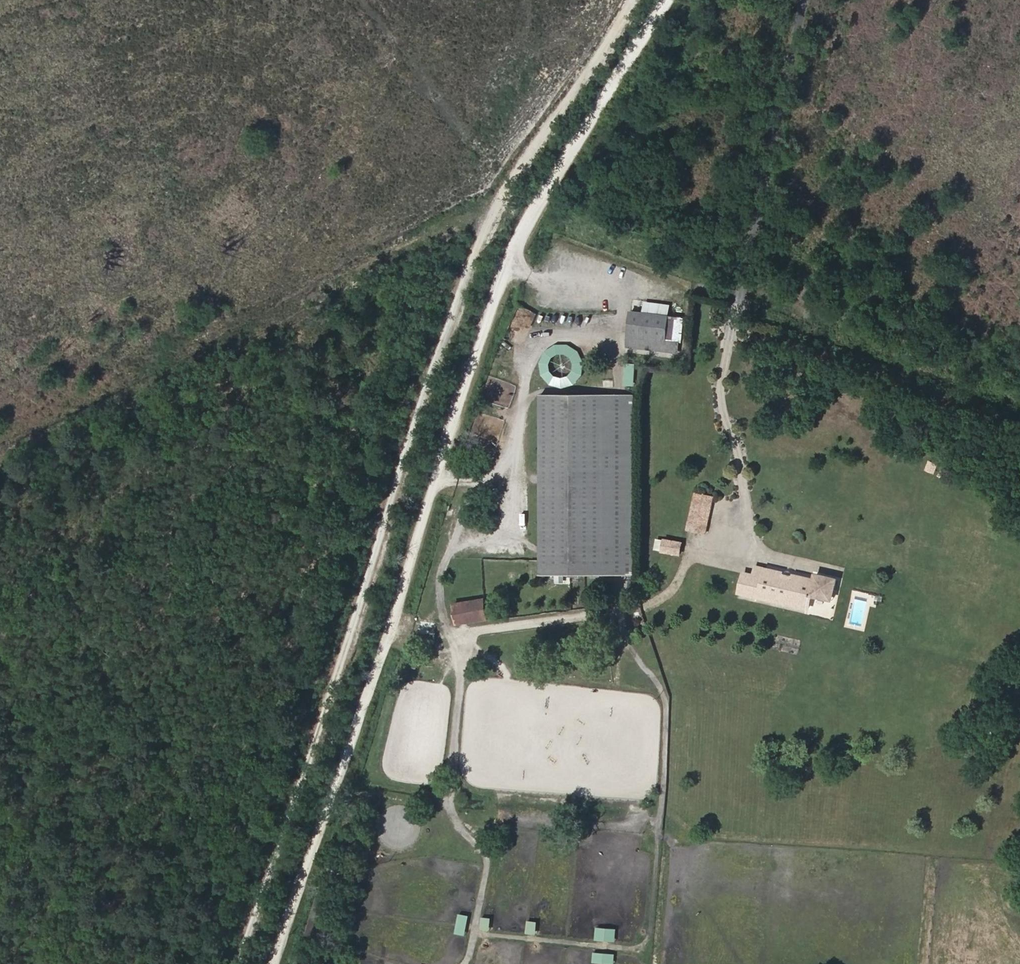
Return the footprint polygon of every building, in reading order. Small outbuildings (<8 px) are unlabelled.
[(671,315),(631,310),(627,349),(666,353),(671,315)] [(682,355),(687,317),(671,315),(666,353),(682,355)] [(543,384),(580,387),(584,348),(547,345),(543,384)] [(626,384),(637,385),(638,363),(628,362),(626,384)] [(636,576),(636,395),(541,395),(541,575),(636,576)] [(941,465),(931,461),(926,471),(936,476),(941,465)] [(710,532),(716,494),(695,490),(689,529),(710,532)] [(667,536),(664,551),(683,555),(686,541),(667,536)] [(769,570),(757,567),(755,575),(767,578),(769,570)] [(819,576),(817,582),(769,570),(767,578),(755,575),(748,574),(743,593),(811,610),(814,597),(816,590),(825,592),(824,595),(835,598),(839,582),(819,576)] [(814,597),(834,602),(835,598),(824,595),(825,592),(816,590),(814,597)] [(488,620),(484,599),(454,605),(457,625),(488,620)] [(529,931),(536,932),(538,921),(530,921),(529,931)] [(618,941),(619,928),(598,926),(598,939),(618,941)]
